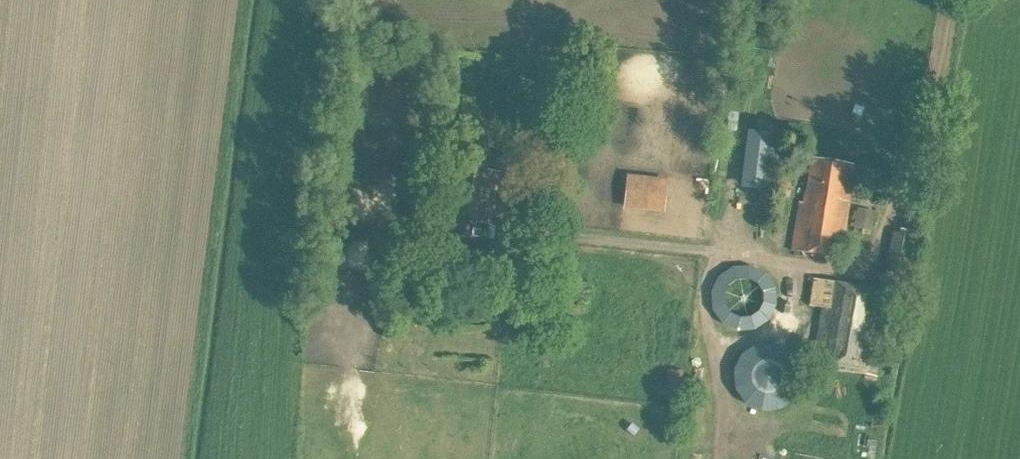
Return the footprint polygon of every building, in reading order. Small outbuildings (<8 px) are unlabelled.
[(806,193),(805,193),(803,205),(799,204),(791,252),(841,260),(853,183),(860,185),(865,180),(866,173),(862,168),(855,166),(811,159),(806,193)] [(500,174),(486,172),(487,168),(453,163),(444,217),(491,226),(500,174)] [(901,235),(892,234),(883,282),(905,287),(915,238),(922,200),(908,197),(901,235)] [(875,213),(862,211),(859,227),(873,229),(875,213)] [(813,280),(809,307),(821,309),(811,368),(876,379),(890,293),(813,280)]
